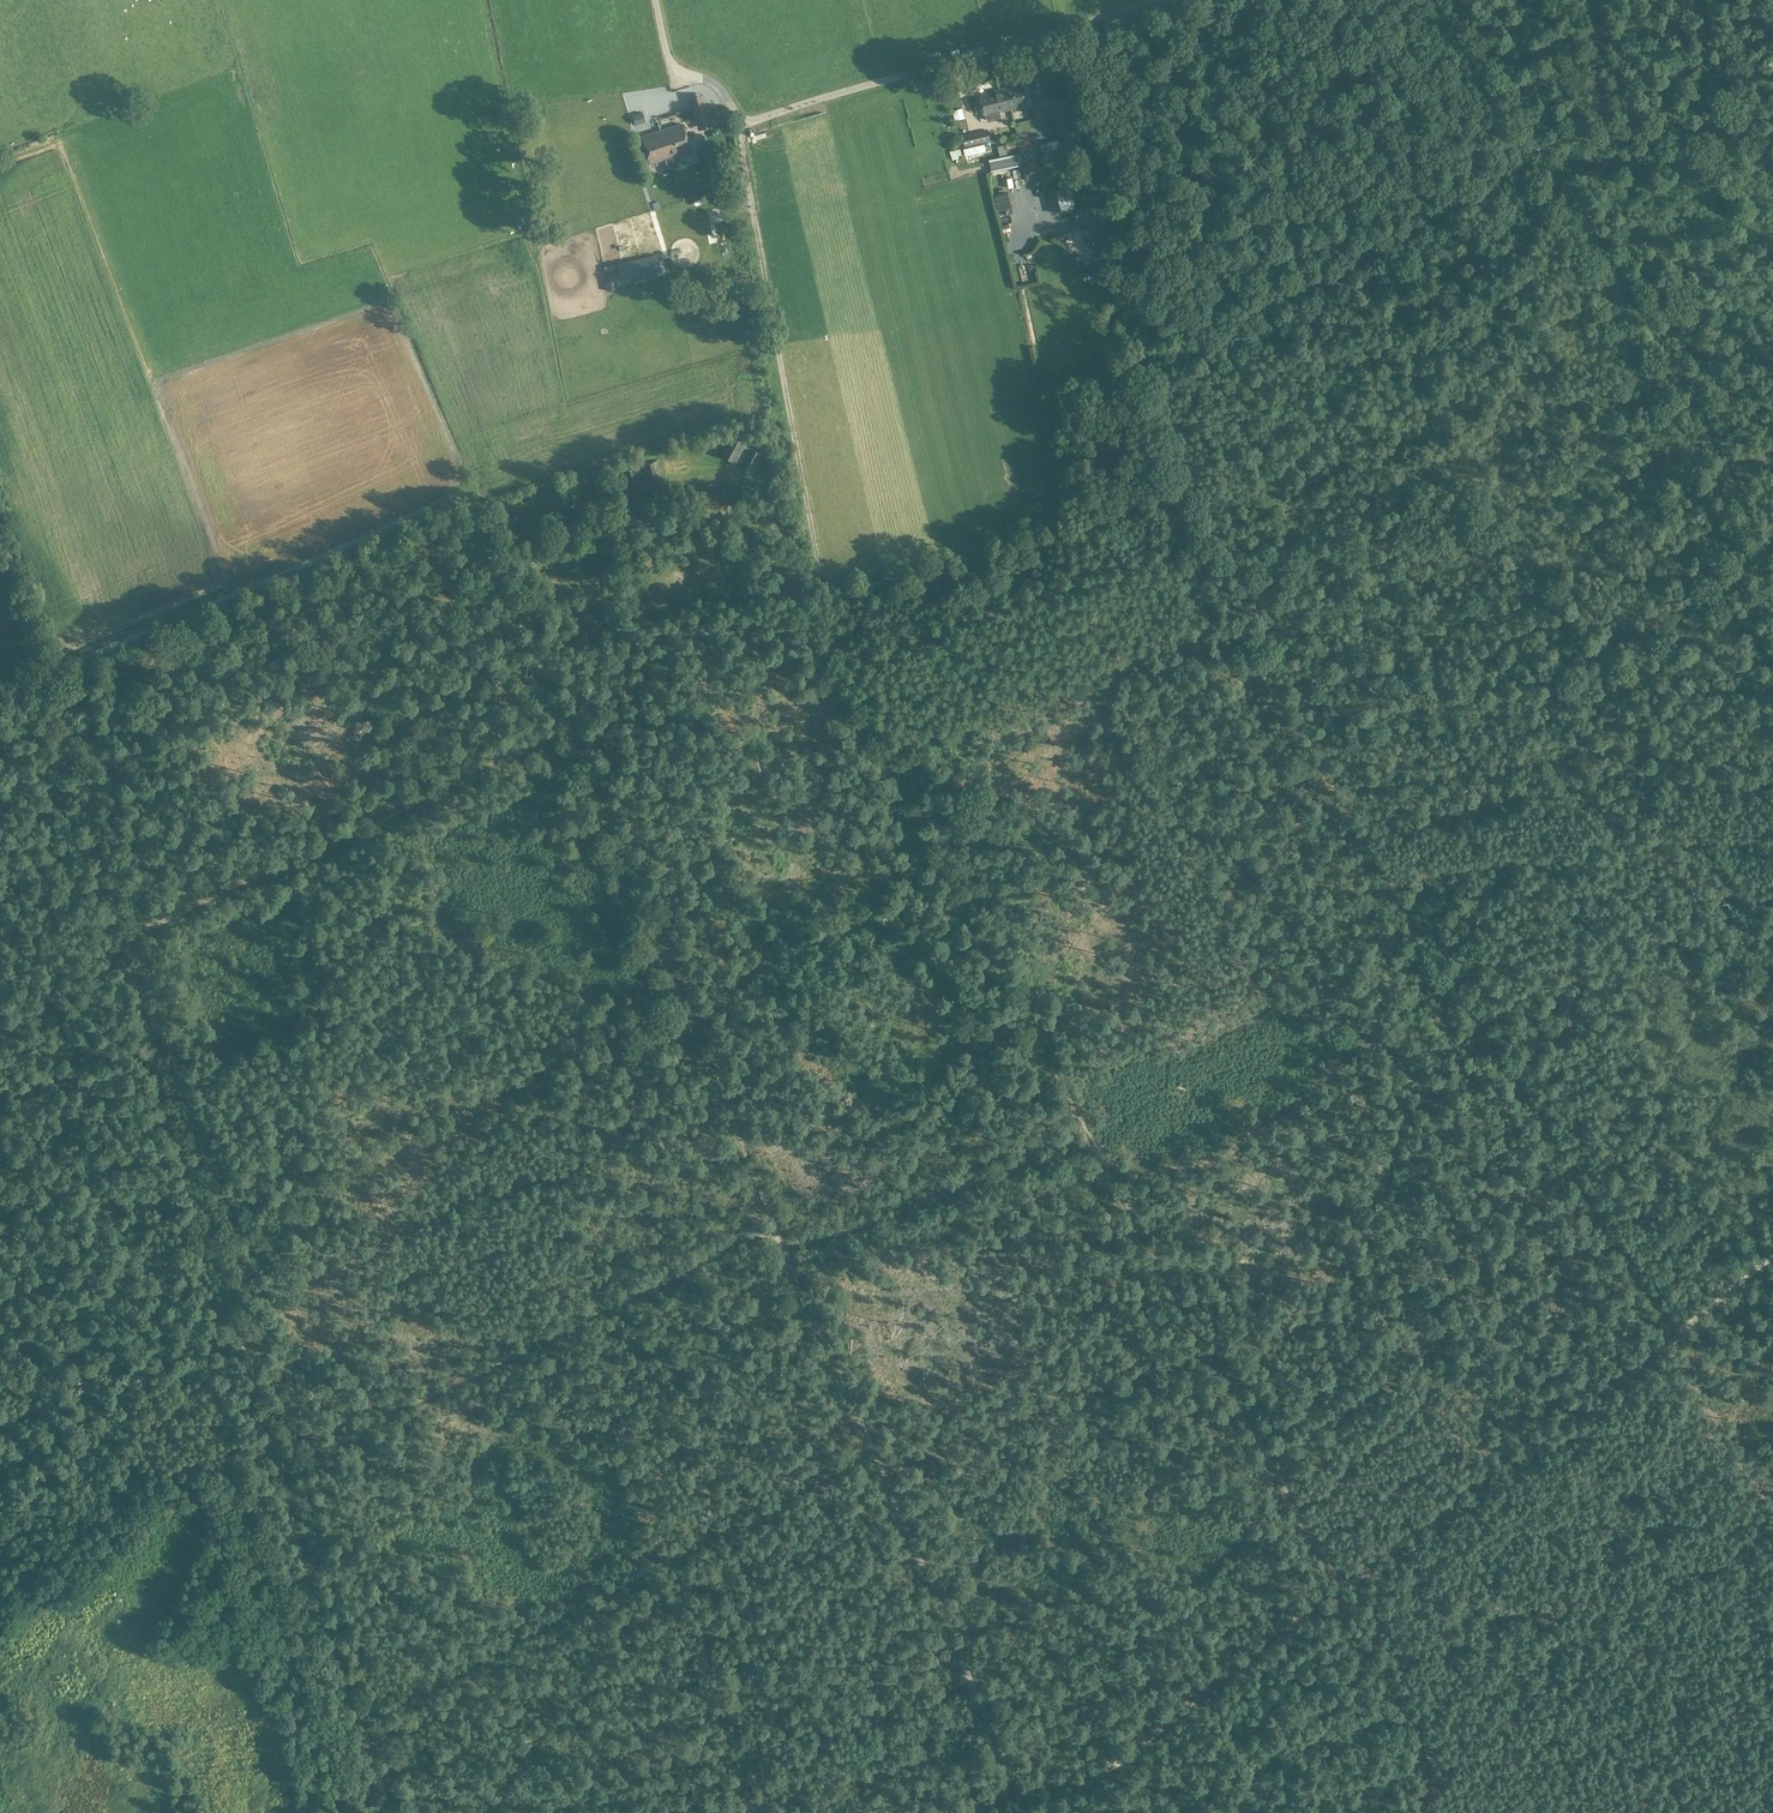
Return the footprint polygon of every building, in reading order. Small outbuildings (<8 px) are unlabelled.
[(994,91),(979,95),(985,115),(987,115),(988,120),(1001,116),(1000,112),(1028,105),(1022,83),(994,91)] [(1051,100),(1062,97),(1059,84),(1048,87),(1051,100)] [(713,125),(705,102),(703,94),(689,99),(699,130),(713,125)] [(1053,103),(1060,133),(1079,129),(1072,99),(1053,103)] [(642,112),(632,115),(634,123),(644,120),(642,112)] [(682,124),(681,124),(642,137),(651,163),(670,157),(669,157),(690,150),(682,124)] [(988,130),(962,136),(965,147),(990,141),(988,130)] [(1013,139),(1014,149),(1030,148),(1029,138),(1013,139)] [(698,150),(703,169),(721,164),(716,145),(698,150)] [(998,147),(1000,156),(1007,154),(1005,146),(998,147)] [(1019,154),(989,160),(992,171),(1022,165),(1019,154)] [(1049,189),(1055,213),(1076,208),(1070,184),(1049,189)] [(1012,202),(998,204),(999,210),(1013,208),(1012,202)] [(665,207),(667,214),(680,211),(678,204),(665,207)] [(613,243),(628,239),(625,229),(610,233),(613,243)] [(625,267),(624,263),(617,264),(621,281),(661,272),(658,260),(625,267)] [(615,289),(612,275),(605,277),(608,291),(615,289)] [(763,455),(729,437),(720,455),(753,473),(763,455)] [(663,480),(658,461),(621,472),(626,491),(663,480)] [(726,513),(722,490),(700,494),(704,517),(726,513)] [(621,526),(636,523),(634,513),(619,516),(621,526)]
